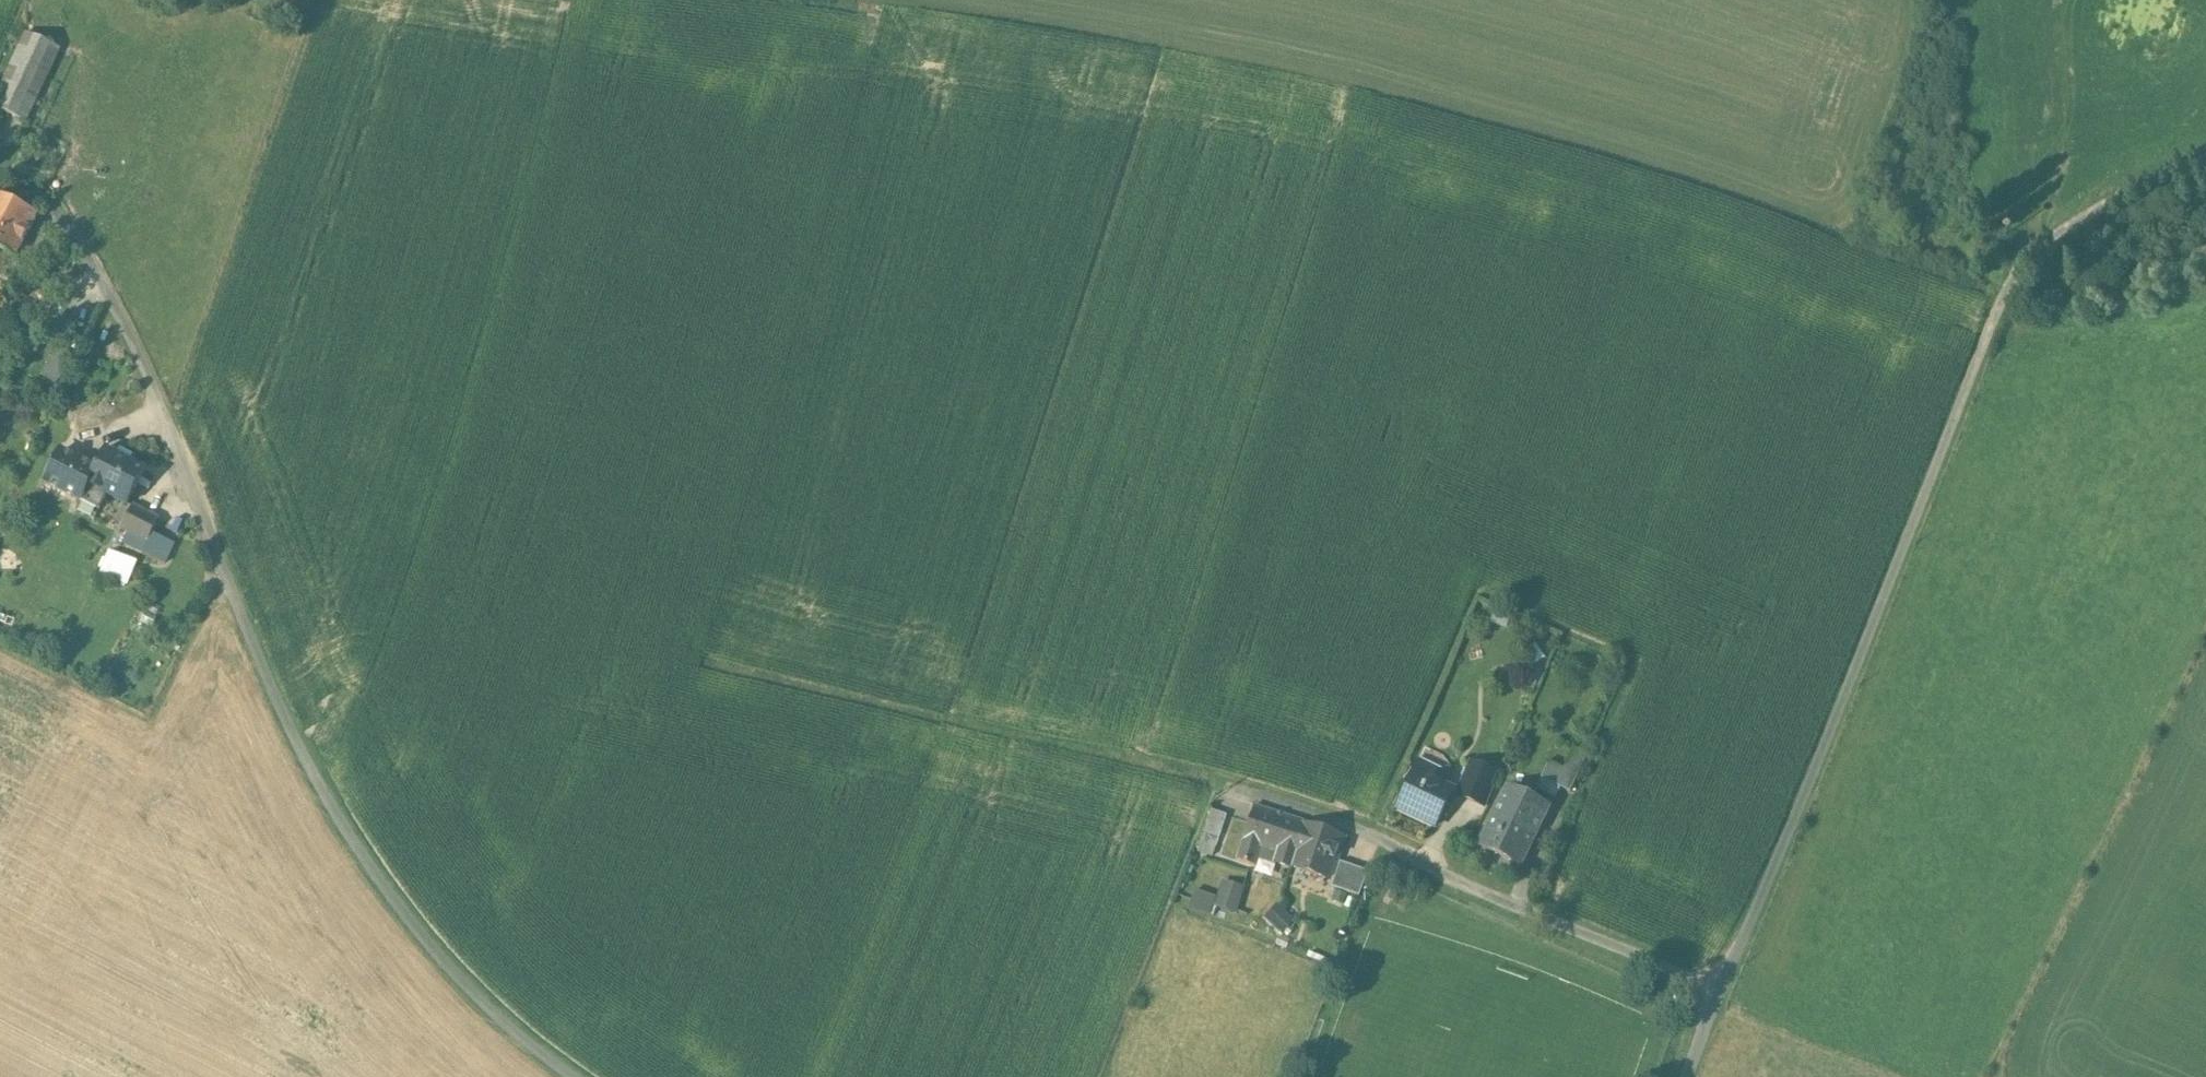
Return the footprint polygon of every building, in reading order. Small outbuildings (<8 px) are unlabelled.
[(0,87),(0,109),(27,122),(60,49),(25,33),(0,87)] [(0,196),(0,222),(27,236),(37,215),(32,212),(21,207),(0,196)] [(36,204),(25,199),(21,207),(32,212),(36,204)] [(0,222),(0,248),(16,257),(27,236),(0,222)] [(96,471),(62,453),(46,484),(100,511),(108,496),(128,506),(146,471),(106,451),(96,471)] [(133,507),(122,529),(148,542),(153,533),(159,520),(133,507)] [(174,543),(153,533),(148,542),(143,554),(164,564),(174,543)] [(110,552),(103,568),(101,574),(126,584),(136,561),(110,552)] [(1565,768),(1550,762),(1542,781),(1572,793),(1588,754),(1574,748),(1565,768)] [(1498,770),(1473,759),(1460,792),(1484,802),(1498,770)] [(1416,772),(1399,810),(1438,828),(1454,794),(1432,784),(1434,780),(1416,772)] [(1548,804),(1508,786),(1481,846),(1521,864),(1548,804)] [(1309,825),(1257,808),(1240,863),(1258,869),(1261,860),(1264,849),(1298,860),(1309,825)] [(1227,816),(1212,812),(1201,843),(1216,848),(1227,816)] [(1344,838),(1309,827),(1310,825),(1309,825),(1298,860),(1264,849),(1261,860),(1294,870),(1295,869),(1331,880),(1344,838)] [(1369,872),(1341,863),(1332,888),(1359,896),(1369,872)] [(1236,914),(1245,886),(1222,880),(1214,907),(1236,914)] [(1193,890),(1189,909),(1212,914),(1215,895),(1193,890)]
